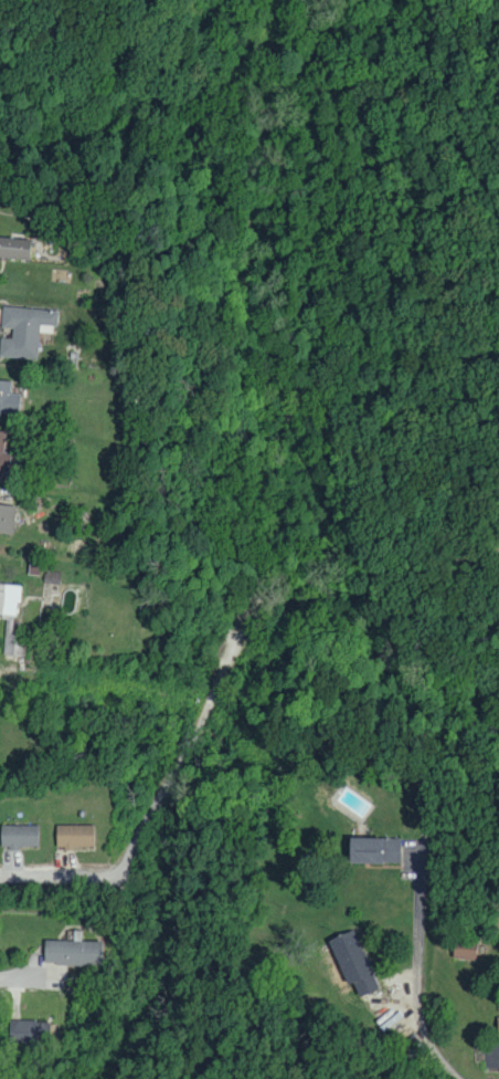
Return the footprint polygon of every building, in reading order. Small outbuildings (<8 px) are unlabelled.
[(29,238),(0,237),(0,257),(28,258),(29,238)] [(39,323),(56,325),(57,309),(2,306),(0,326),(12,327),(11,338),(0,337),(0,356),(37,358),(39,323)] [(19,393),(9,392),(9,380),(0,379),(0,413),(18,413),(19,393)] [(7,481),(9,452),(3,452),(5,430),(0,430),(0,480),(7,481)] [(12,533),(14,505),(0,504),(0,532),(12,533)] [(20,601),(21,584),(0,583),(0,614),(14,615),(15,601),(20,601)] [(4,654),(23,656),(24,634),(6,633),(4,654)] [(39,825),(1,824),(1,847),(39,847),(39,825)] [(94,825),(57,824),(57,847),(94,848),(94,825)] [(346,863),(399,864),(399,838),(347,837),(346,863)] [(346,984),(352,982),(358,996),(379,987),(353,929),(327,940),(346,984)] [(476,958),(477,939),(452,939),(452,958),(476,958)] [(101,965),(101,941),(44,940),(44,963),(101,965)] [(50,1043),(51,1021),(10,1020),(10,1042),(50,1043)]
